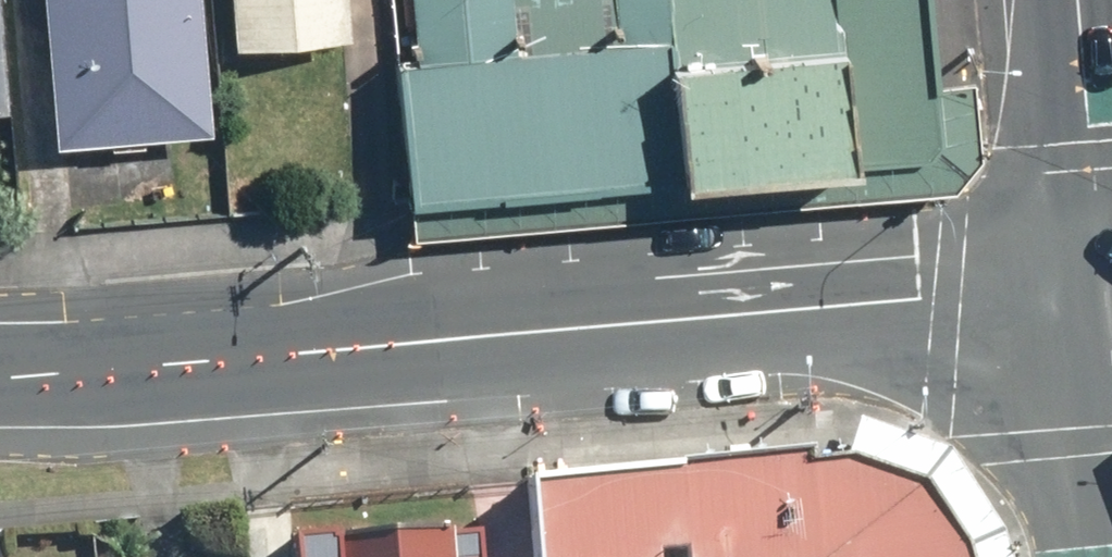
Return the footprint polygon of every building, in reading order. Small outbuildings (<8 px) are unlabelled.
[(51,138),(206,126),(196,0),(40,0),(48,94),(51,138)] [(230,42),(346,32),(343,0),(226,0),(230,42)] [(407,194),(938,151),(920,0),(606,0),(610,43),(514,53),(508,0),(406,0),(414,64),(391,68),(407,194)] [(512,483),(518,556),(976,556),(973,549),(926,484),(846,454),(512,483)] [(286,541),(287,556),(478,556),(476,527),(286,541)]
